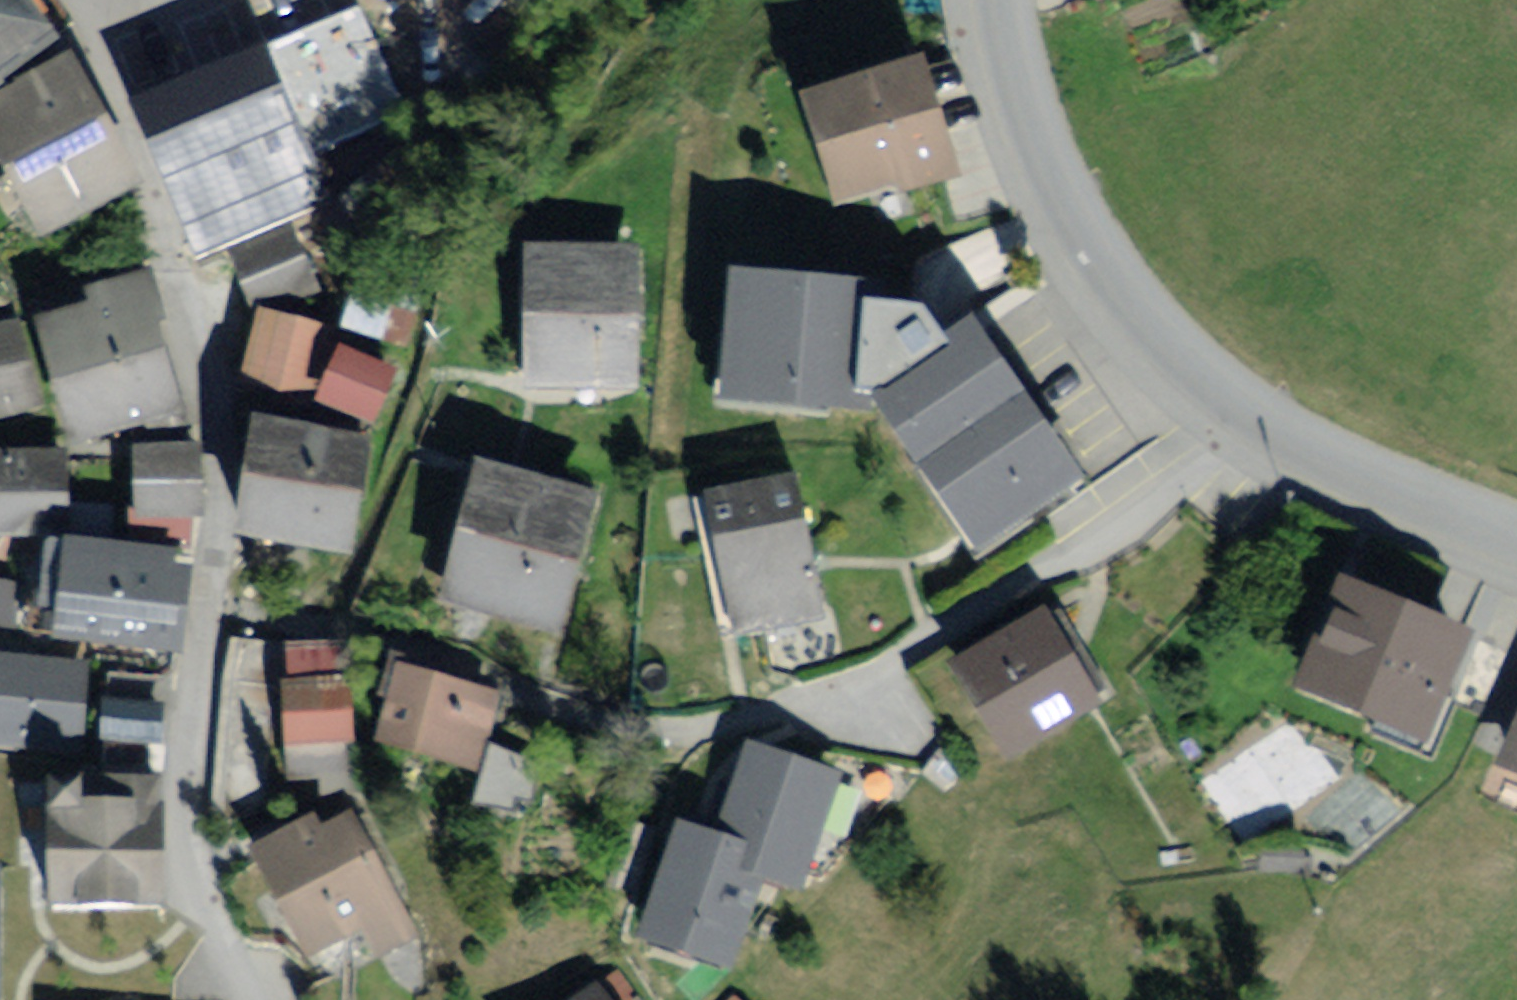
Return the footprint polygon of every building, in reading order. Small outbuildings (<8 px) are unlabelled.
[(63,50),(22,0),(0,0),(0,101),(63,50)] [(268,51),(133,111),(203,266),(338,205),(268,51)] [(921,58),(792,99),(825,204),(954,164),(921,58)] [(0,110),(0,186),(37,249),(139,190),(68,70),(0,110)] [(645,243),(520,244),(521,390),(646,389),(645,243)] [(847,278),(715,270),(706,414),(838,422),(847,278)] [(149,285),(27,323),(68,455),(191,416),(149,285)] [(413,317),(347,300),(339,333),(405,350),(413,317)] [(324,328),(262,312),(247,371),(309,387),(324,328)] [(973,320),(857,405),(974,564),(1090,479),(973,320)] [(0,327),(0,423),(45,412),(22,322),(0,327)] [(397,373),(335,349),(315,404),(376,427),(397,373)] [(255,423),(238,542),(353,558),(371,440),(255,423)] [(206,449),(131,450),(132,526),(207,525),(206,449)] [(0,453),(0,543),(45,542),(43,452),(0,453)] [(602,495),(471,462),(434,609),(565,641),(602,495)] [(797,478),(705,498),(736,644),(829,624),(797,478)] [(191,556),(54,545),(45,648),(183,659),(191,556)] [(0,583),(0,658),(19,661),(29,587),(0,583)] [(1474,642),(1333,584),(1285,701),(1426,759),(1474,642)] [(1043,612),(942,669),(996,762),(1096,704),(1043,612)] [(0,662),(0,748),(34,749),(35,662),(0,662)] [(502,698),(395,665),(369,748),(476,781),(502,698)] [(175,681),(108,672),(98,753),(165,762),(175,681)] [(348,678),(276,689),(288,761),(359,749),(348,678)] [(1490,770),(1516,782),(1516,708),(1490,770)] [(712,836),(675,823),(633,943),(735,979),(767,889),(801,901),(844,778),(745,743),(712,836)] [(170,784),(41,785),(42,902),(171,901),(170,784)] [(315,814),(244,854),(306,965),(365,932),(380,958),(423,934),(354,812),(323,829),(315,814)] [(580,999),(603,999),(595,989),(580,999)]
